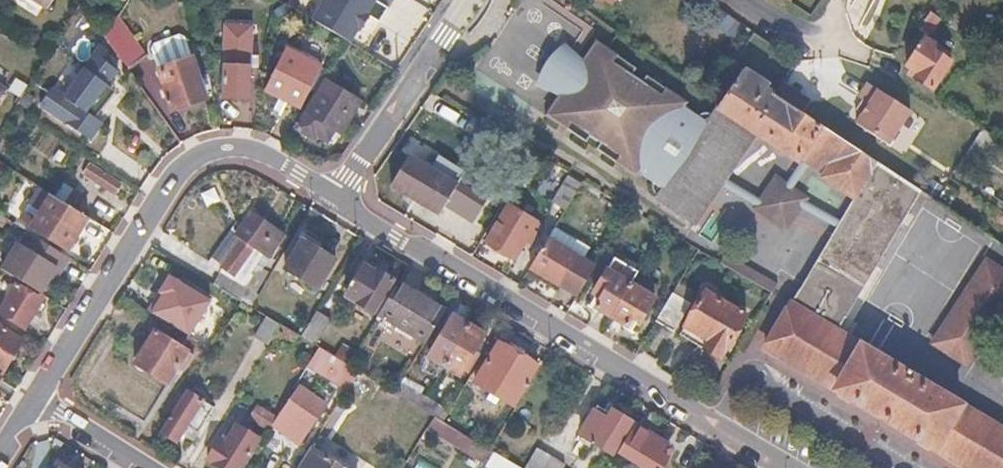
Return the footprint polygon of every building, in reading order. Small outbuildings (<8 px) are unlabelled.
[(308,17),(349,43),(376,1),(375,0),(319,0),(308,17)] [(947,22),(937,15),(925,31),(935,38),(947,22)] [(118,16),(104,37),(129,70),(147,57),(118,16)] [(251,26),(226,25),(223,96),(248,97),(251,26)] [(155,45),(151,51),(159,71),(193,58),(186,39),(178,37),(155,45)] [(941,48),(930,41),(913,66),(923,73),(921,76),(922,79),(938,90),(957,63),(939,51),(941,48)] [(646,76),(605,50),(555,125),(596,152),(600,146),(610,153),(605,159),(646,185),(648,183),(652,185),(699,116),(693,112),(696,109),(656,83),(651,90),(641,83),(646,76)] [(298,61),(284,54),(266,91),(302,108),(322,66),(301,56),(298,61)] [(98,63),(90,58),(70,90),(92,104),(105,83),(108,85),(117,70),(101,59),(98,63)] [(193,58),(159,71),(174,110),(208,98),(193,58)] [(705,114),(699,116),(652,185),(655,192),(657,198),(699,225),(761,134),(802,162),(805,157),(830,174),(826,180),(852,196),(875,160),(802,113),(774,94),(742,72),(712,116),(705,114)] [(360,100),(326,80),(297,127),(315,138),(317,135),(328,142),(336,130),(340,133),(360,100)] [(783,82),(774,94),(802,113),(811,100),(783,82)] [(867,106),(872,109),(864,119),(858,129),(889,150),(912,116),(870,88),(861,102),(867,106)] [(78,101),(67,95),(51,120),(61,127),(78,101)] [(472,114),(450,101),(440,117),(462,130),(472,114)] [(872,109),(867,106),(859,116),(864,119),(872,109)] [(460,184),(413,156),(395,185),(442,214),(460,184)] [(857,200),(792,303),(765,346),(968,467),(1002,467),(1002,431),(945,396),(947,393),(943,391),(941,394),(835,331),(834,330),(843,316),(844,317),(922,191),(875,160),(852,196),(857,200)] [(92,163),(85,174),(116,193),(123,182),(92,163)] [(809,197),(775,174),(752,209),(786,231),(809,197)] [(580,182),(569,175),(554,200),(565,207),(580,182)] [(925,188),(935,195),(941,186),(931,179),(925,188)] [(79,190),(66,182),(57,196),(70,204),(79,190)] [(57,196),(42,186),(22,218),(70,247),(89,216),(70,204),(57,196)] [(536,226),(508,208),(485,246),(513,263),(524,245),(528,247),(535,237),(531,235),(536,226)] [(252,214),(242,230),(247,233),(224,268),(238,277),(257,247),(271,256),(285,235),(252,214)] [(24,245),(19,243),(3,269),(42,292),(59,266),(64,270),(72,258),(32,233),(24,245)] [(550,236),(531,267),(558,283),(565,287),(568,288),(578,294),(597,264),(550,236)] [(338,257),(305,238),(287,267),(319,287),(338,257)] [(932,343),(967,366),(1002,310),(1002,270),(987,259),(932,343)] [(638,275),(613,260),(593,293),(601,297),(596,306),(612,315),(638,275)] [(273,272),(259,264),(246,285),(260,293),(273,272)] [(64,270),(59,266),(42,292),(48,296),(64,270)] [(372,277),(361,271),(346,294),(376,312),(395,280),(377,269),(372,277)] [(658,287),(638,275),(612,315),(627,324),(632,316),(641,321),(655,298),(652,297),(658,287)] [(399,280),(380,313),(428,341),(448,309),(399,280)] [(40,297),(18,283),(1,311),(27,327),(36,312),(32,309),(40,297)] [(243,301),(222,288),(215,299),(225,305),(236,311),(243,301)] [(746,316),(706,291),(684,326),(707,340),(702,348),(720,359),(746,316)] [(690,303),(673,293),(657,319),(673,329),(690,303)] [(331,318),(321,312),(307,335),(317,342),(331,318)] [(442,325),(433,340),(438,343),(430,357),(444,366),(471,323),(456,314),(448,328),(442,325)] [(282,324),(268,315),(256,335),(270,344),(274,336),(282,324)] [(0,323),(0,369),(3,371),(24,338),(0,323)] [(486,333),(471,323),(444,366),(460,375),(486,333)] [(299,334),(282,324),(274,336),(291,347),(299,334)] [(684,326),(679,334),(702,348),(707,340),(684,326)] [(177,342),(157,330),(137,363),(168,382),(178,365),(184,369),(194,352),(177,342)] [(201,342),(184,331),(177,342),(194,352),(201,342)] [(539,365),(501,342),(477,380),(515,403),(539,365)] [(361,371),(319,346),(308,364),(348,390),(361,371)] [(402,383),(396,392),(420,406),(425,397),(402,383)] [(324,401),(299,384),(271,426),(297,443),(324,401)] [(217,404),(188,387),(161,430),(178,441),(185,431),(189,424),(200,431),(217,404)] [(425,397),(420,406),(436,416),(443,420),(450,407),(427,393),(425,397)] [(275,416),(258,405),(251,416),(268,427),(275,416)] [(598,406),(581,434),(613,452),(632,421),(614,410),(611,414),(598,406)] [(436,416),(429,427),(489,462),(495,453),(462,433),(463,431),(443,420),(436,416)] [(200,431),(189,424),(185,431),(196,438),(200,431)] [(221,439),(208,459),(222,467),(241,467),(260,438),(237,424),(226,441),(221,439)] [(622,453),(649,467),(662,467),(669,458),(662,454),(669,443),(639,425),(622,453)] [(316,441),(299,467),(348,467),(328,455),(331,450),(316,441)] [(533,443),(519,465),(524,467),(544,467),(552,455),(533,443)] [(488,464),(495,467),(524,467),(519,465),(496,451),(495,453),(489,462),(488,464)] [(544,467),(563,467),(566,463),(552,455),(544,467)]
